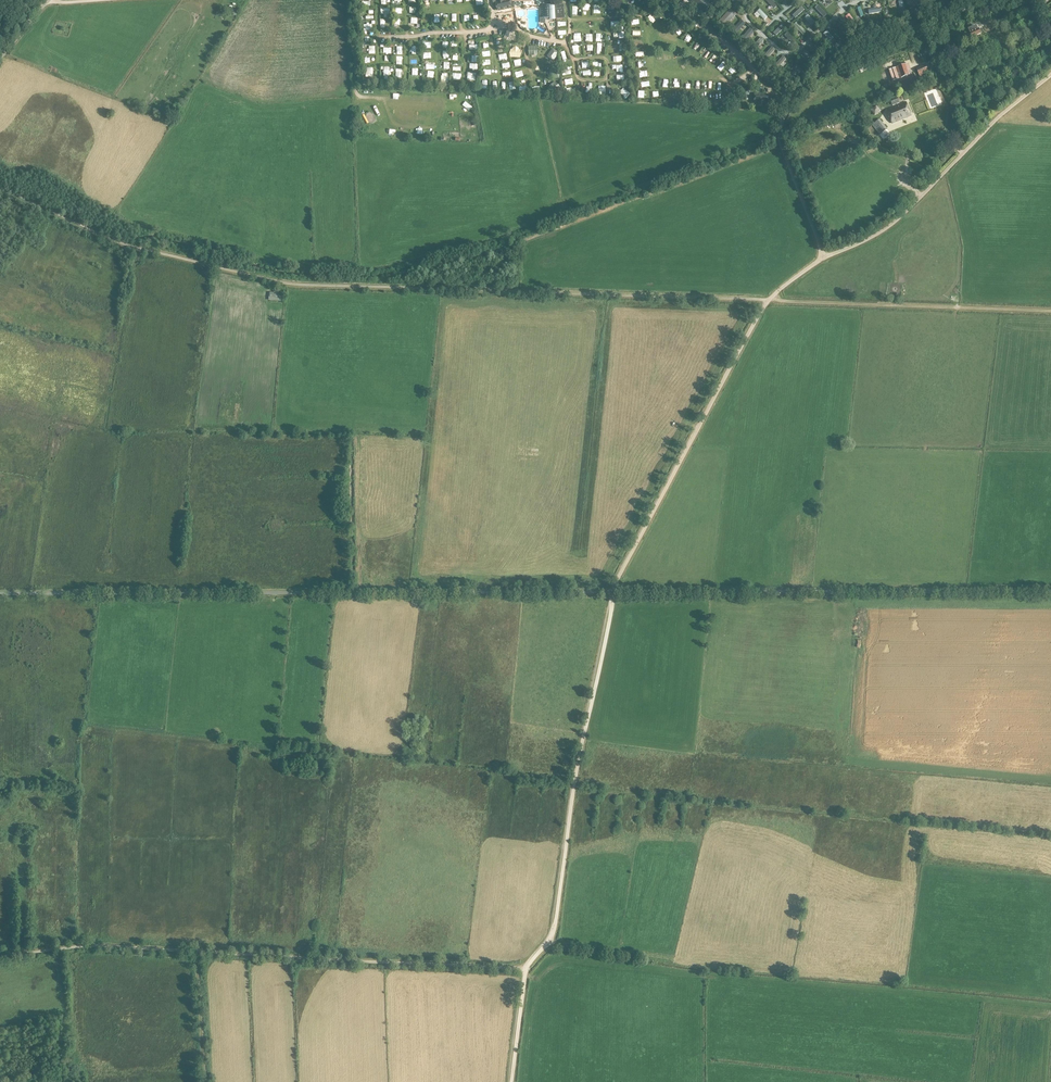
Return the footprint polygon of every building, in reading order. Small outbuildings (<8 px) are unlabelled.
[(496,2),(495,2),(497,10),(511,7),(510,0),(496,0),(496,2)] [(715,0),(693,0),(691,2),(700,9),(704,11),(705,12),(711,5),(710,4),(712,2),(713,2),(715,0)] [(773,9),(777,6),(771,0),(765,0),(773,9)] [(823,4),(830,11),(832,9),(826,2),(823,4)] [(564,4),(542,5),(542,18),(540,18),(540,24),(545,23),(545,20),(565,19),(564,4)] [(421,6),(408,7),(408,17),(422,18),(422,15),(421,6)] [(824,18),(827,15),(818,6),(815,9),(824,18)] [(792,16),(795,19),(804,10),(801,7),(792,16)] [(760,9),(757,12),(757,13),(760,16),(764,20),(767,17),(760,9)] [(729,10),(718,22),(724,27),(735,16),(729,10)] [(845,17),(853,28),(856,25),(849,14),(845,17)] [(428,15),(422,15),(422,18),(422,27),(423,26),(424,26),(425,25),(426,25),(427,25),(431,24),(431,18),(428,15)] [(805,18),(812,26),(815,23),(808,15),(805,18)] [(652,25),(657,22),(653,16),(648,19),(652,25)] [(741,28),(745,25),(741,21),(733,30),(736,34),(741,28)] [(793,25),(803,35),(806,32),(797,22),(793,25)] [(839,24),(835,27),(843,37),(847,34),(839,24)] [(782,25),(773,33),(776,36),(785,28),(782,25)] [(967,35),(971,33),(974,40),(979,38),(978,35),(981,34),(979,30),(978,30),(977,26),(969,30),(965,31),(967,35)] [(741,38),(745,41),(754,32),(750,29),(741,38)] [(507,30),(503,31),(505,37),(505,41),(517,39),(517,34),(517,33),(517,32),(516,32),(516,31),(515,31),(514,30),(513,30),(507,30)] [(926,30),(913,35),(918,48),(931,43),(926,30)] [(836,41),(828,31),(824,34),(832,44),(836,41)] [(787,33),(784,36),(793,45),(796,42),(787,33)] [(505,37),(494,38),(496,46),(506,45),(505,41),(505,37)] [(761,37),(753,46),(757,49),(764,40),(761,37)] [(1002,39),(989,43),(990,49),(1004,45),(1002,39)] [(422,42),(422,51),(435,51),(435,40),(429,40),(428,40),(427,41),(422,42)] [(439,40),(439,50),(450,51),(450,40),(439,40)] [(450,40),(450,51),(451,52),(462,52),(463,41),(450,40)] [(697,40),(692,47),(697,51),(702,44),(697,40)] [(468,41),(467,52),(479,52),(479,50),(479,41),(468,41)] [(410,44),(409,56),(421,56),(421,51),(422,51),(422,42),(421,42),(419,43),(417,43),(410,44)] [(826,53),(817,43),(814,46),(822,56),(826,53)] [(381,45),(381,48),(381,55),(393,56),(393,44),(381,44),(381,45)] [(393,44),(393,56),(404,56),(405,44),(393,44)] [(1038,44),(1021,51),(1023,56),(1038,51),(1037,48),(1040,47),(1038,44)] [(506,45),(496,46),(499,55),(508,53),(507,51),(506,45)] [(537,57),(537,47),(529,47),(529,57),(537,57)] [(543,47),(542,58),(549,58),(550,47),(548,47),(545,47),(543,47)] [(550,47),(549,58),(559,59),(559,48),(556,48),(553,48),(550,47)] [(772,47),(764,56),(768,59),(775,50),(772,47)] [(479,52),(479,59),(490,58),(489,49),(479,50),(479,52)] [(439,51),(439,61),(451,61),(451,52),(450,51),(439,50),(439,51)] [(815,60),(806,50),(803,53),(811,63),(815,60)] [(421,56),(421,58),(422,58),(422,61),(435,61),(435,51),(422,51),(421,51),(421,56)] [(451,61),(451,62),(452,62),(462,63),(462,52),(451,52),(451,61)] [(467,52),(467,63),(479,64),(479,59),(479,52),(467,52)] [(508,53),(499,55),(501,63),(511,61),(508,53)] [(381,60),(381,66),(393,67),(393,58),(393,56),(381,55),(381,60)] [(404,56),(393,56),(393,58),(393,67),(393,68),(404,69),(404,56)] [(409,56),(409,67),(422,67),(422,61),(422,58),(421,58),(421,56),(409,56)] [(779,68),(781,66),(784,62),(786,59),(783,57),(775,65),(779,68)] [(479,64),(479,67),(490,67),(490,58),(479,59),(479,64)] [(716,65),(722,70),(726,64),(720,60),(716,65)] [(422,67),(422,71),(435,71),(435,61),(422,61),(422,67)] [(451,61),(439,61),(439,71),(440,72),(451,73),(452,73),(452,62),(451,62),(451,61)] [(511,61),(501,63),(503,72),(512,70),(511,61)] [(452,62),(452,73),(462,73),(462,63),(452,62)] [(467,63),(467,72),(479,73),(479,67),(479,64),(467,63)] [(908,63),(889,70),(893,81),(912,74),(908,63)] [(917,68),(921,78),(927,75),(928,76),(933,74),(934,73),(931,66),(927,68),(926,64),(917,68)] [(409,67),(409,88),(413,89),(422,89),(422,71),(422,67),(409,67)] [(479,73),(479,76),(490,76),(490,67),(479,67),(479,73)] [(801,71),(800,70),(800,69),(799,68),(798,68),(790,76),(793,79),(801,71)] [(512,70),(503,72),(505,80),(506,80),(514,78),(512,71),(512,70)] [(422,71),(422,89),(436,89),(436,81),(435,71),(422,71)] [(451,73),(440,72),(440,81),(440,89),(450,90),(451,73)] [(467,72),(467,90),(479,91),(480,81),(479,76),(479,73),(467,72)] [(451,73),(450,90),(462,90),(462,73),(452,73),(451,73)] [(514,78),(506,80),(507,92),(517,92),(516,80),(515,80),(514,80),(514,78)] [(916,84),(914,78),(898,84),(900,90),(916,84)] [(490,80),(490,91),(496,91),(499,91),(498,80),(490,80)] [(764,106),(764,103),(768,103),(768,94),(755,94),(754,102),(758,102),(758,106),(764,106)] [(892,124),(912,116),(907,102),(897,106),(896,104),(900,103),(898,97),(891,100),(893,105),(894,105),(895,107),(887,110),(892,124)] [(882,110),(878,106),(872,111),(876,116),(882,112),(881,111),(882,110)] [(369,121),(375,119),(371,111),(365,113),(369,121)] [(880,119),(872,125),(880,134),(887,129),(880,119)] [(266,291),(265,299),(280,300),(280,291),(266,291)]
